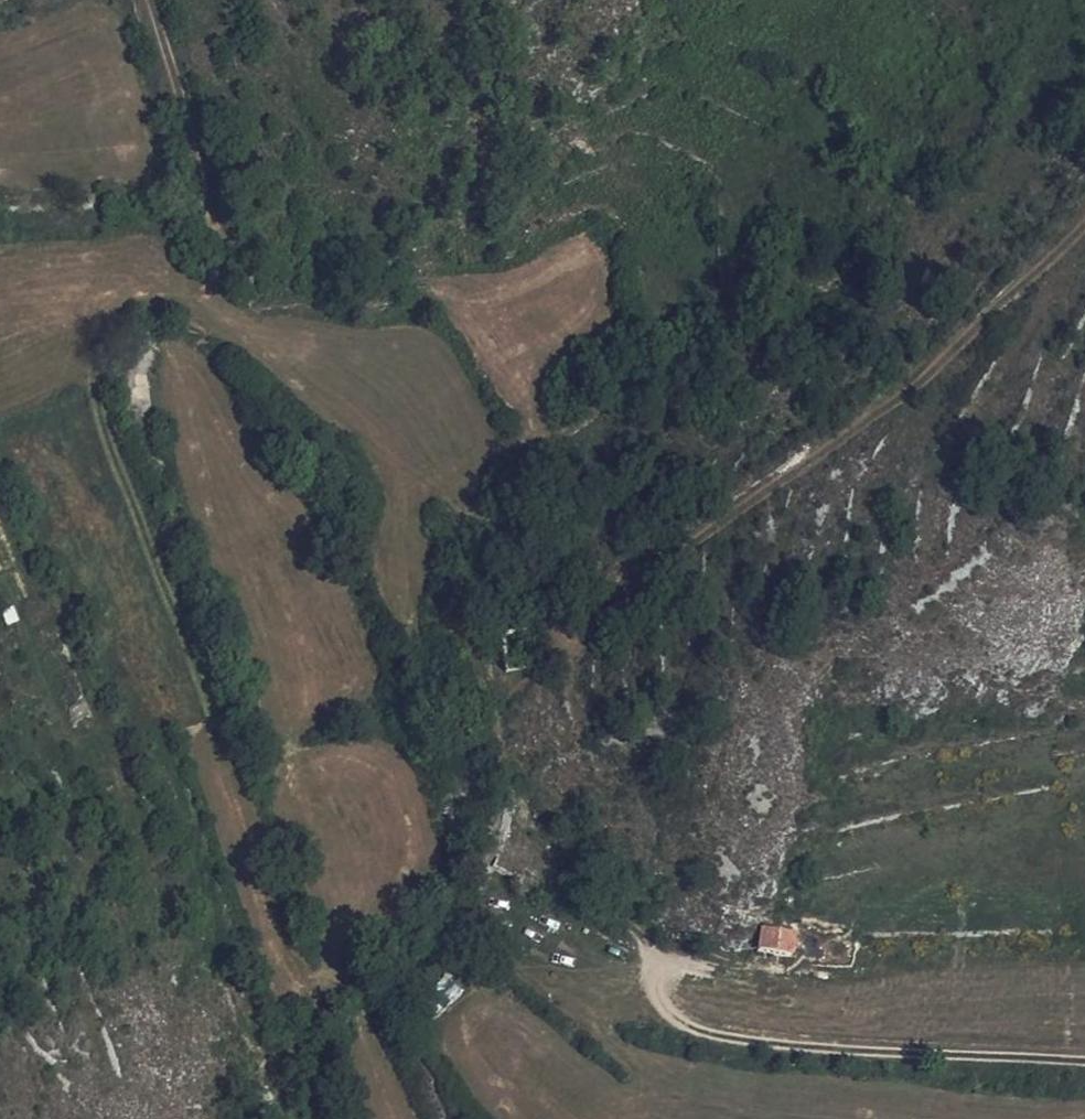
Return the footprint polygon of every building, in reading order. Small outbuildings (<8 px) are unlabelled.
[(761,928),(758,951),(795,955),(794,929),(761,928)] [(429,984),(437,1006),(461,997),(454,975),(429,984)]
